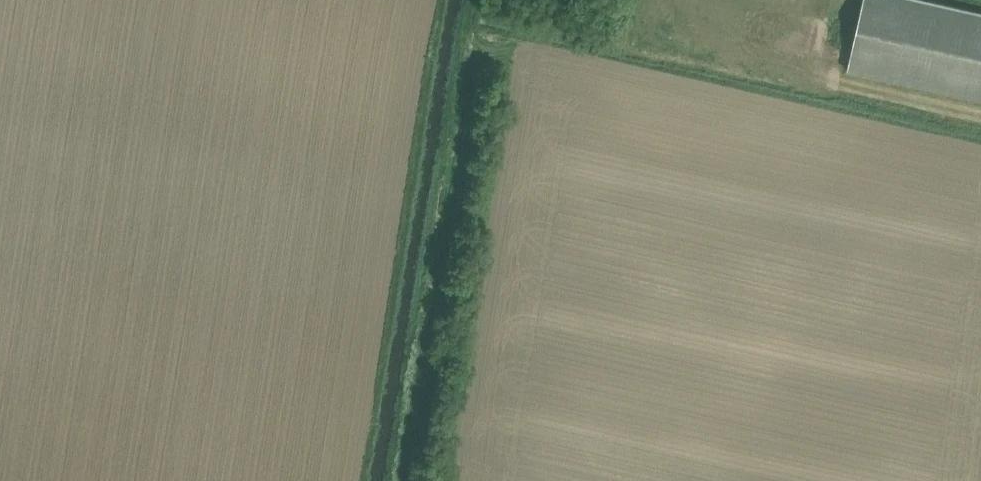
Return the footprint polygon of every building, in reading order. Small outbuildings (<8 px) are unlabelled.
[(927,0),(863,0),(847,70),(980,101),(980,12),(927,0)]
